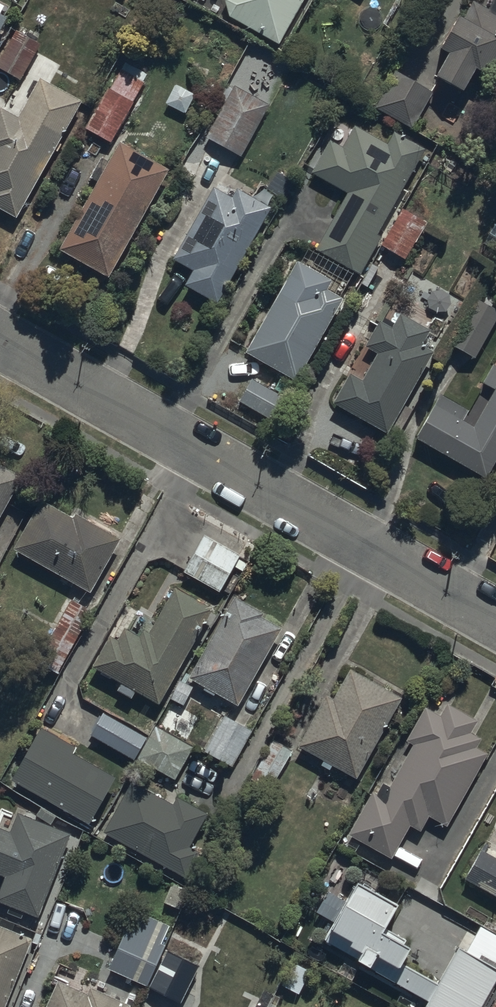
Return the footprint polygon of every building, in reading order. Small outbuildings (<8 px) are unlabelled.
[(228,8),(278,38),(300,0),(227,0),(228,8)] [(482,20),(461,9),(443,42),(452,47),(439,71),(465,85),(477,64),(489,71),(495,59),(495,0),(493,0),(482,20)] [(14,24),(0,50),(0,62),(20,73),(39,38),(14,24)] [(86,124),(112,138),(147,72),(124,59),(111,83),(109,82),(86,124)] [(396,65),(374,103),(412,125),(434,87),(396,65)] [(41,73),(19,111),(5,103),(6,100),(0,97),(0,203),(17,213),(82,96),(41,73)] [(271,102),(235,81),(207,132),(242,152),(271,102)] [(378,230),(424,144),(395,128),(389,139),(355,121),(342,144),(330,137),(313,170),(348,189),(317,245),(363,270),(383,233),(378,230)] [(168,163),(120,135),(58,244),(106,271),(168,163)] [(217,298),(271,202),(237,183),(232,192),(213,181),(173,252),(194,264),(185,280),(217,298)] [(431,220),(402,204),(381,241),(411,257),(431,220)] [(333,274),(297,255),(247,346),(298,375),(343,293),(328,284),(333,274)] [(475,293),(451,338),(477,352),(495,318),(495,305),(475,293)] [(413,406),(405,401),(435,346),(423,340),(431,325),(401,308),(393,323),(382,317),(369,341),(381,348),(365,376),(351,368),(335,397),(390,427),(393,422),(402,426),(413,406)] [(495,358),(484,377),(495,384),(495,358)] [(252,375),(240,397),(276,417),(288,396),(252,375)] [(417,432),(486,471),(495,455),(495,384),(476,420),(464,414),(470,404),(442,388),(417,432)] [(0,459),(0,514),(24,473),(0,459)] [(41,494),(13,545),(92,588),(122,533),(77,508),(74,512),(41,494)] [(240,549),(205,530),(185,566),(221,586),(240,549)] [(159,699),(213,604),(176,583),(151,627),(146,624),(142,632),(126,623),(119,635),(111,631),(94,661),(124,678),(119,687),(133,694),(137,687),(159,699)] [(60,669),(98,599),(74,587),(37,657),(60,669)] [(238,699),(282,623),(260,611),(263,606),(236,591),(185,677),(193,681),(196,676),(205,681),(203,684),(214,691),(216,687),(238,699)] [(358,773),(402,692),(351,664),(335,693),(328,689),(300,741),(324,754),(321,760),(332,766),(335,761),(358,773)] [(448,822),(487,749),(477,743),(482,734),(470,728),(477,715),(448,700),(442,712),(423,702),(404,736),(413,741),(390,783),(376,776),(347,831),(393,856),(411,822),(423,828),(431,812),(448,822)] [(104,710),(92,733),(134,755),(146,733),(104,710)] [(252,729),(224,713),(205,747),(234,763),(252,729)] [(40,720),(9,772),(90,819),(117,772),(74,747),(77,741),(40,720)] [(193,744),(155,723),(137,755),(175,777),(193,744)] [(291,747),(273,737),(256,767),(274,777),(291,747)] [(128,775),(100,827),(186,873),(199,849),(190,843),(208,810),(176,793),(173,799),(128,775)] [(70,830),(18,810),(14,821),(5,817),(2,826),(0,825),(0,870),(6,872),(0,887),(0,898),(39,912),(70,830)] [(483,845),(467,875),(495,891),(495,852),(483,845)] [(495,980),(495,933),(479,924),(466,948),(460,944),(441,981),(405,962),(413,948),(384,932),(399,905),(358,883),(327,940),(363,960),(362,962),(430,998),(425,1006),(482,1006),(495,980)] [(169,922),(134,906),(108,964),(148,983),(167,941),(161,938),(169,922)] [(33,935),(0,922),(0,1006),(5,1006),(33,935)] [(291,957),(280,980),(301,990),(312,967),(291,957)] [(130,1000),(91,983),(89,988),(59,975),(45,1006),(127,1006),(130,1000)]
